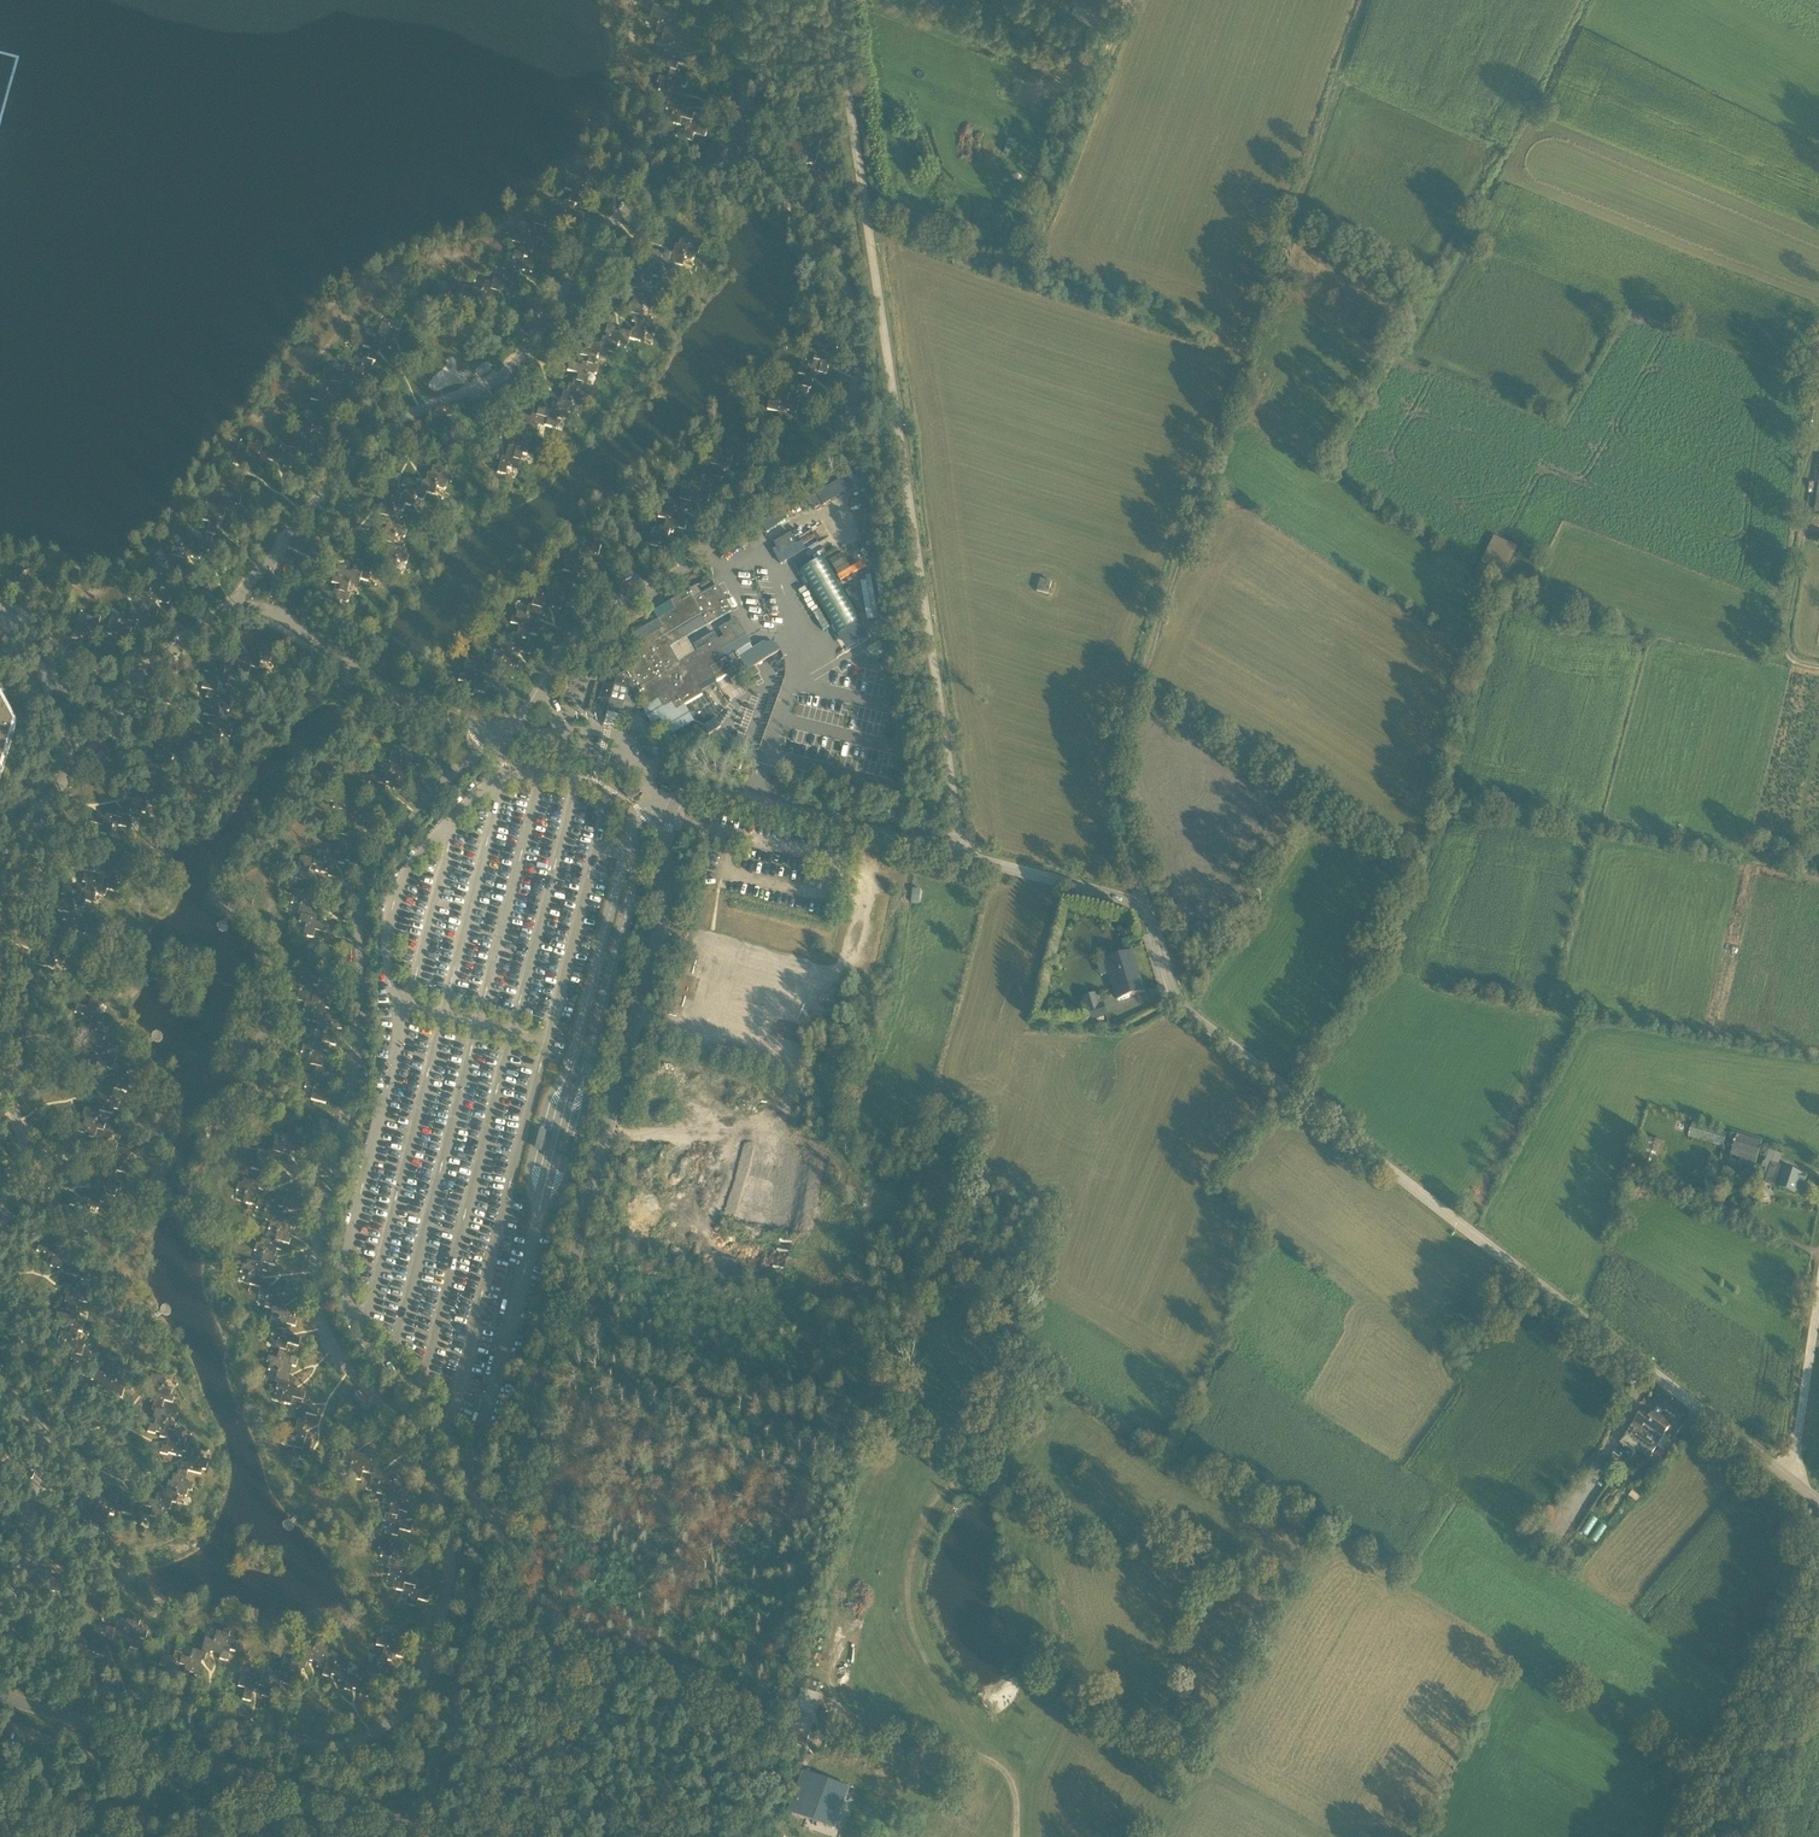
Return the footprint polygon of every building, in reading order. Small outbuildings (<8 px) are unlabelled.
[(638,5),(651,9),(649,16),(659,18),(656,29),(663,31),(661,38),(670,40),(668,49),(664,48),(662,56),(668,57),(665,69),(669,70),(667,79),(658,77),(656,83),(659,84),(658,91),(666,93),(664,101),(667,102),(665,111),(672,112),(669,123),(685,128),(682,140),(692,143),(694,135),(705,138),(707,130),(695,127),(698,118),(693,117),(694,114),(682,111),(683,107),(685,107),(686,103),(680,101),(681,98),(679,97),(681,87),(678,86),(680,78),(677,77),(679,70),(677,70),(678,65),(689,68),(691,60),(679,57),(681,47),(686,48),(688,42),(684,41),(686,37),(687,37),(690,28),(681,26),(680,31),(675,30),(676,26),(674,26),(676,21),(672,20),(674,16),(676,16),(678,9),(669,6),(668,10),(660,7),(661,5),(654,3),(655,0),(639,0),(638,5)] [(438,293),(435,308),(445,310),(445,308),(454,310),(455,307),(461,308),(462,305),(470,306),(470,304),(483,306),(482,309),(492,311),(494,303),(493,303),(493,298),(498,299),(499,294),(501,294),(501,292),(506,293),(506,297),(514,299),(515,290),(514,290),(515,287),(519,287),(520,281),(517,281),(518,271),(530,273),(531,266),(522,264),(523,255),(527,256),(528,253),(531,253),(533,246),(537,246),(539,238),(541,238),(542,236),(546,237),(548,226),(562,229),(563,223),(568,224),(569,219),(581,222),(583,215),(572,212),(574,205),(576,205),(579,193),(587,195),(588,190),(584,189),(587,178),(579,175),(577,183),(566,180),(564,190),(571,191),(569,203),(564,201),(561,212),(544,208),(542,219),(535,218),(533,225),(529,224),(528,233),(518,230),(517,238),(513,237),(512,243),(520,244),(519,250),(518,250),(518,254),(513,253),(511,264),(503,263),(502,271),(505,272),(504,280),(493,278),(491,285),(484,283),(482,292),(472,290),(471,297),(461,295),(463,286),(457,285),(456,289),(449,287),(448,295),(438,293)] [(496,456),(494,462),(499,463),(496,474),(504,476),(506,469),(518,472),(522,455),(534,457),(536,448),(528,446),(531,436),(535,437),(538,425),(555,429),(558,417),(564,419),(566,411),(570,412),(572,405),(581,407),(583,400),(586,401),(588,395),(580,393),(582,383),(586,384),(589,373),(596,375),(598,368),(594,367),(596,358),(605,360),(607,353),(615,355),(617,345),(627,347),(629,339),(643,343),(645,334),(651,335),(654,322),(641,319),(643,308),(652,310),(654,302),(650,301),(652,295),(639,292),(641,282),(650,285),(652,277),(660,279),(662,270),(672,272),(673,265),(682,267),(684,258),(693,260),(695,254),(698,254),(700,248),(691,246),(694,236),(684,234),(683,240),(679,239),(678,245),(674,244),(672,255),(664,253),(663,256),(658,255),(658,253),(650,251),(648,259),(653,260),(650,269),(648,268),(649,266),(642,265),(641,268),(637,267),(637,265),(629,263),(628,271),(632,272),(630,280),(627,280),(625,288),(631,289),(629,297),(633,298),(632,303),(629,302),(626,313),(633,315),(631,322),(635,323),(633,334),(621,331),(621,334),(614,332),(615,327),(606,325),(604,334),(606,334),(605,339),(602,338),(600,346),(592,345),(593,340),(585,338),(584,345),(585,345),(584,351),(580,350),(579,356),(582,357),(580,366),(568,364),(566,372),(577,374),(576,380),(573,379),(571,385),(568,384),(566,392),(563,391),(560,400),(557,399),(556,404),(552,403),(550,412),(537,409),(537,411),(532,410),(530,418),(518,416),(516,424),(527,426),(525,433),(523,433),(520,445),(511,443),(510,447),(508,447),(505,458),(496,456)] [(236,451),(232,466),(242,469),(243,466),(252,468),(253,465),(260,467),(261,464),(268,466),(269,463),(277,465),(278,463),(283,464),(282,469),(291,471),(293,463),(291,462),(293,453),(298,454),(299,450),(305,451),(304,457),(312,459),(314,450),(312,450),(313,445),(316,446),(318,439),(315,439),(317,429),(328,432),(330,425),(320,422),(321,416),(325,417),(326,410),(330,411),(331,405),(334,405),(337,395),(340,396),(343,387),(347,388),(348,385),(360,388),(360,386),(366,388),(368,378),(379,381),(381,373),(371,370),(373,363),(374,363),(377,352),(386,354),(387,349),(390,350),(393,338),(397,339),(401,323),(394,321),(392,328),(380,325),(376,341),(364,338),(362,349),(369,351),(366,361),(362,360),(359,371),(343,367),(340,378),(333,376),(331,383),(328,382),(326,392),(316,389),(315,396),(311,395),(310,401),(318,403),(316,413),(311,412),(309,423),(303,421),(301,430),(303,430),(301,438),(291,436),(289,443),(282,441),(280,450),(270,448),(268,456),(259,454),(261,445),(256,443),(255,447),(247,445),(245,454),(236,451)] [(768,403),(766,412),(778,415),(777,420),(782,421),(784,413),(796,415),(796,414),(801,415),(804,405),(816,408),(818,401),(807,398),(809,391),(810,391),(813,379),(823,382),(824,377),(826,378),(829,366),(838,368),(839,363),(834,362),(837,350),(829,348),(828,355),(816,353),(812,369),(800,367),(798,376),(805,378),(802,389),(798,388),(796,399),(779,395),(776,405),(768,403)] [(650,538),(648,546),(659,548),(658,554),(663,556),(665,546),(677,549),(679,541),(668,538),(669,533),(673,534),(674,527),(678,528),(680,521),(683,521),(686,511),(688,512),(689,509),(694,510),(696,501),(708,504),(709,501),(713,502),(715,494),(727,497),(729,489),(719,487),(720,480),(722,480),(725,468),(737,471),(741,454),(750,457),(751,452),(746,450),(749,439),(741,437),(740,444),(728,441),(724,457),(712,455),(710,465),(717,467),(714,478),(710,477),(708,488),(691,483),(688,494),(681,492),(679,500),(676,500),(674,508),(665,506),(663,513),(659,512),(658,518),(666,520),(664,529),(660,528),(657,539),(650,538)] [(320,593),(318,601),(329,603),(327,611),(337,613),(340,602),(346,603),(348,597),(346,597),(349,587),(357,589),(359,581),(367,583),(369,574),(379,577),(381,568),(394,572),(397,562),(406,565),(408,557),(404,556),(405,551),(392,547),(395,537),(404,539),(406,531),(403,530),(404,525),(391,522),(394,511),(403,514),(405,506),(413,508),(415,499),(423,501),(425,494),(434,496),(436,488),(448,491),(449,487),(446,486),(447,483),(450,483),(452,477),(444,475),(446,466),(436,463),(435,468),(431,467),(429,475),(426,474),(424,484),(415,482),(415,486),(410,484),(410,482),(402,480),(400,488),(405,489),(403,496),(394,494),(393,497),(389,496),(389,494),(381,492),(379,500),(384,501),(382,510),(379,509),(377,517),(383,519),(381,526),(385,527),(383,536),(380,535),(378,542),(385,544),(383,552),(387,553),(384,563),(377,561),(376,565),(365,562),(366,557),(358,555),(356,563),(358,564),(357,568),(354,567),(352,575),(344,573),(345,569),(338,567),(336,575),(337,575),(336,580),(332,579),(331,586),(335,587),(333,596),(320,593)] [(807,498),(801,501),(809,514),(822,506),(823,508),(865,482),(858,470),(826,490),(823,485),(812,490),(805,495),(807,498)] [(72,627),(70,634),(73,634),(72,637),(91,641),(91,639),(99,640),(100,636),(105,637),(105,636),(114,637),(114,635),(122,637),(121,642),(128,643),(131,631),(134,631),(135,625),(135,623),(143,625),(142,629),(150,631),(153,621),(151,620),(151,618),(155,619),(157,613),(148,611),(150,604),(155,605),(154,608),(161,609),(161,606),(166,608),(169,598),(159,596),(160,590),(163,591),(165,584),(169,585),(170,578),(174,579),(176,568),(184,570),(187,558),(198,561),(197,563),(203,564),(206,550),(214,552),(213,555),(218,556),(220,547),(210,544),(211,537),(214,537),(216,525),(221,526),(221,523),(226,524),(229,524),(232,514),(238,516),(242,497),(233,495),(231,502),(220,499),(216,515),(204,513),(202,523),(208,524),(206,535),(201,534),(199,545),(182,541),(179,552),(172,550),(170,557),(167,556),(165,565),(156,563),(153,576),(157,577),(155,586),(150,585),(148,596),(140,594),(139,603),(142,603),(140,611),(130,609),(129,617),(121,615),(119,623),(109,621),(108,629),(98,627),(100,618),(94,616),(93,620),(86,618),(84,626),(75,624),(74,628),(72,627)] [(790,536),(774,546),(780,556),(796,546),(790,536)] [(1494,536),(1481,563),(1505,574),(1517,547),(1494,536)] [(459,677),(458,683),(465,685),(463,694),(473,697),(474,691),(478,692),(479,685),(483,686),(486,676),(489,676),(490,674),(498,676),(498,674),(505,675),(504,679),(512,681),(514,673),(512,673),(513,668),(518,669),(520,663),(515,662),(517,652),(529,655),(531,648),(520,645),(521,639),(525,640),(527,634),(530,635),(532,627),(535,628),(537,617),(540,618),(541,614),(546,615),(548,607),(560,610),(561,608),(565,609),(568,601),(579,604),(582,596),(571,593),(572,586),(574,586),(577,574),(581,575),(582,571),(590,573),(593,561),(602,563),(604,558),(598,556),(601,545),(593,543),(591,551),(580,548),(576,564),(564,561),(562,571),(569,573),(566,584),(562,583),(559,594),(543,590),(540,601),(533,599),(531,607),(528,606),(525,615),(516,612),(515,619),(511,618),(510,624),(518,626),(516,636),(512,635),(509,646),(502,644),(500,652),(503,653),(501,661),(492,659),(490,668),(475,664),(473,673),(464,671),(463,678),(459,677)] [(878,559),(873,560),(882,615),(888,614),(878,559)] [(17,570),(16,583),(29,584),(30,571),(17,570)] [(867,583),(860,584),(867,623),(878,621),(871,577),(866,578),(867,583)] [(1037,591),(1048,593),(1051,581),(1039,579),(1037,591)] [(676,711),(685,706),(702,696),(700,693),(726,678),(729,683),(747,673),(751,681),(784,666),(777,651),(779,649),(777,644),(774,645),(771,638),(753,647),(736,620),(718,630),(723,639),(679,664),(669,648),(732,613),(717,587),(701,595),(697,587),(669,603),(674,611),(658,621),(652,611),(646,615),(648,619),(644,621),(648,628),(644,630),(648,637),(637,643),(641,650),(635,654),(640,664),(603,685),(600,699),(607,713),(600,712),(597,725),(625,732),(628,719),(621,717),(635,709),(637,700),(645,695),(650,703),(658,699),(663,708),(672,703),(676,711)] [(714,635),(693,647),(697,653),(718,641),(714,635)] [(92,817),(90,825),(101,828),(99,835),(106,837),(108,829),(118,832),(119,829),(129,832),(132,820),(138,822),(139,819),(142,820),(146,807),(155,809),(159,796),(154,795),(157,783),(161,784),(164,773),(168,774),(172,759),(175,759),(174,761),(181,763),(183,755),(190,757),(193,747),(202,750),(204,742),(218,746),(221,736),(229,739),(231,731),(228,730),(229,725),(216,721),(219,711),(228,714),(230,705),(226,704),(228,699),(215,696),(218,686),(227,688),(229,679),(236,681),(239,673),(248,676),(250,669),(258,671),(260,662),(272,665),(275,652),(268,650),(271,640),(262,637),(260,643),(256,642),(254,649),(251,649),(249,658),(240,656),(239,659),(235,658),(235,656),(227,654),(225,662),(229,663),(227,670),(219,668),(218,672),(212,671),(213,668),(206,666),(203,674),(208,675),(205,683),(203,683),(201,691),(207,692),(205,700),(209,701),(206,711),(204,710),(202,716),(209,718),(207,725),(211,726),(209,732),(206,731),(206,730),(202,729),(199,737),(189,734),(190,731),(182,729),(179,738),(178,738),(175,749),(169,747),(170,743),(161,740),(159,748),(161,749),(159,753),(156,752),(154,759),(158,760),(156,769),(144,766),(142,773),(153,776),(151,781),(148,780),(147,784),(145,783),(141,797),(136,796),(134,803),(130,802),(129,806),(127,805),(124,814),(112,810),(111,813),(107,812),(105,820),(92,817)] [(15,727),(0,698),(0,779),(15,727)] [(658,699),(650,703),(642,708),(652,725),(660,720),(669,737),(694,723),(685,706),(676,711),(672,703),(663,708),(658,699)] [(288,865),(286,873),(290,874),(289,878),(293,879),(292,880),(302,883),(299,894),(290,891),(289,898),(292,899),(290,906),(299,908),(297,917),(299,918),(298,925),(305,927),(302,938),(319,943),(316,954),(326,957),(328,949),(339,952),(341,944),(329,941),(330,937),(325,935),(327,927),(316,924),(319,913),(312,911),(315,901),(311,900),(313,892),(309,891),(311,886),(309,886),(311,879),(307,878),(309,869),(319,871),(318,875),(327,878),(326,880),(335,882),(337,872),(333,871),(335,863),(337,864),(337,865),(343,867),(344,864),(349,865),(348,868),(356,870),(358,861),(354,859),(356,851),(358,852),(361,844),(354,843),(357,835),(352,833),(354,826),(357,826),(359,818),(353,817),(355,809),(351,808),(353,800),(355,801),(356,798),(363,800),(364,798),(372,800),(371,804),(379,806),(381,798),(379,798),(380,793),(384,794),(385,788),(384,788),(385,785),(393,788),(392,792),(400,794),(402,786),(400,786),(402,780),(404,781),(406,775),(403,775),(405,765),(417,769),(419,761),(408,758),(410,750),(400,747),(397,759),(390,757),(388,765),(391,766),(389,774),(380,771),(378,779),(370,777),(368,787),(359,784),(357,793),(343,789),(341,798),(332,796),(330,804),(333,805),(332,810),(345,813),(342,824),(334,822),(331,830),(335,831),(334,836),(347,839),(344,850),(335,847),(333,855),(325,853),(323,862),(314,860),(313,862),(300,858),(297,867),(288,865)] [(899,803),(886,799),(884,805),(897,809),(899,803)] [(40,958),(38,967),(53,970),(55,962),(64,964),(66,957),(69,958),(71,952),(62,950),(64,941),(73,943),(75,934),(84,936),(86,928),(82,927),(84,922),(71,919),(74,907),(82,910),(84,903),(93,905),(95,896),(104,898),(106,891),(114,893),(116,885),(126,887),(127,880),(131,881),(133,875),(124,872),(125,868),(126,868),(127,863),(117,860),(116,866),(113,865),(111,873),(108,872),(105,881),(96,879),(96,882),(91,881),(92,879),(84,876),(81,885),(86,886),(84,894),(62,888),(60,897),(64,898),(62,906),(59,905),(57,914),(63,915),(61,923),(65,924),(64,931),(61,930),(59,939),(55,938),(54,943),(50,942),(49,947),(48,947),(47,951),(44,950),(42,959),(40,958)] [(1736,947),(1741,922),(1732,920),(1727,945),(1736,947)] [(1144,994),(1131,956),(1097,968),(1102,982),(1109,980),(1117,1003),(1144,994)] [(289,978),(287,984),(291,985),(289,991),(298,994),(296,1003),(304,1005),(302,1012),(311,1015),(308,1024),(317,1026),(315,1034),(323,1036),(320,1046),(307,1043),(306,1048),(302,1047),(300,1055),(309,1057),(306,1066),(314,1069),(312,1078),(304,1076),(303,1082),(306,1082),(304,1089),(313,1092),(310,1100),(325,1104),(327,1096),(324,1095),(327,1085),(324,1084),(325,1080),(327,1081),(328,1077),(323,1076),(324,1069),(321,1068),(323,1062),(321,1061),(323,1053),(327,1054),(329,1046),(335,1048),(337,1040),(334,1039),(337,1031),(341,1032),(343,1024),(335,1022),(334,1024),(330,1023),(331,1020),(324,1018),(324,1019),(322,1018),(324,1010),(329,1012),(331,1003),(323,1001),(322,1003),(317,1002),(318,999),(310,997),(313,987),(310,986),(312,979),(308,978),(309,972),(300,970),(298,980),(289,978)] [(1095,995),(1081,1000),(1089,1024),(1107,1018),(1103,1005),(1099,1006),(1095,995)] [(70,1199),(69,1207),(80,1209),(78,1217),(88,1219),(90,1208),(98,1210),(99,1203),(103,1204),(105,1195),(114,1197),(116,1190),(120,1191),(121,1185),(113,1183),(116,1172),(129,1175),(130,1170),(134,1171),(136,1163),(127,1161),(129,1152),(116,1148),(117,1145),(107,1143),(109,1134),(102,1132),(104,1124),(96,1122),(99,1111),(111,1115),(113,1110),(117,1111),(119,1103),(109,1100),(111,1090),(126,1093),(127,1087),(132,1088),(133,1082),(124,1080),(126,1070),(113,1068),(115,1057),(107,1056),(109,1046),(102,1044),(104,1037),(95,1035),(96,1026),(101,1027),(103,1018),(96,1017),(99,1005),(89,1003),(87,1010),(76,1008),(74,1016),(86,1018),(84,1028),(79,1027),(77,1033),(81,1034),(80,1039),(77,1038),(75,1047),(83,1048),(84,1044),(91,1045),(90,1054),(93,1055),(92,1060),(89,1059),(87,1067),(96,1069),(97,1065),(103,1066),(102,1069),(112,1072),(111,1077),(114,1077),(112,1083),(107,1082),(105,1089),(99,1088),(97,1096),(95,1104),(92,1103),(90,1111),(84,1109),(82,1119),(81,1120),(84,1121),(82,1126),(78,1125),(76,1133),(83,1135),(84,1133),(89,1134),(88,1138),(94,1139),(94,1141),(96,1142),(94,1147),(90,1146),(88,1155),(95,1157),(96,1155),(109,1158),(110,1153),(114,1154),(113,1158),(115,1159),(114,1165),(110,1164),(108,1171),(106,1170),(105,1176),(101,1175),(99,1182),(96,1182),(95,1188),(94,1191),(91,1190),(90,1194),(85,1193),(83,1200),(83,1202),(70,1199)] [(1726,1136),(1693,1125),(1688,1139),(1722,1150),(1726,1136)] [(238,1183),(236,1192),(245,1194),(242,1204),(254,1206),(253,1209),(264,1211),(261,1220),(270,1222),(268,1230),(276,1232),(274,1243),(261,1240),(259,1244),(256,1243),(253,1252),(262,1254),(259,1265),(246,1261),(245,1266),(241,1265),(239,1273),(248,1276),(246,1285),(260,1288),(257,1297),(266,1299),(264,1308),(271,1310),(269,1318),(279,1320),(277,1328),(273,1327),(270,1336),(277,1338),(275,1349),(279,1350),(276,1359),(268,1357),(266,1363),(269,1364),(267,1371),(276,1373),(274,1382),(277,1383),(275,1390),(282,1392),(279,1404),(296,1409),(293,1419),(297,1420),(294,1431),(285,1428),(283,1439),(295,1442),(291,1458),(302,1461),(300,1469),(308,1471),(312,1454),(308,1453),(311,1443),(309,1442),(311,1436),(302,1434),(305,1421),(303,1421),(305,1414),(315,1417),(317,1409),(306,1406),(309,1397),(303,1396),(304,1394),(292,1391),(295,1380),(289,1378),(292,1366),(288,1365),(290,1358),(286,1357),(288,1350),(285,1350),(287,1345),(298,1347),(300,1339),(288,1336),(290,1326),(294,1327),(296,1320),(295,1320),(297,1308),(290,1306),(289,1310),(282,1308),(284,1301),(280,1300),(282,1294),(284,1295),(286,1287),(278,1285),(277,1290),(268,1288),(269,1285),(262,1283),(262,1280),(259,1280),(262,1271),(267,1273),(269,1265),(274,1266),(276,1258),(278,1258),(282,1244),(289,1245),(291,1237),(288,1236),(290,1228),(295,1229),(297,1222),(288,1220),(289,1217),(278,1214),(277,1216),(275,1216),(278,1207),(282,1208),(284,1200),(276,1198),(275,1201),(262,1197),(261,1202),(255,1200),(258,1190),(263,1191),(264,1184),(265,1184),(267,1179),(270,1180),(272,1172),(277,1173),(279,1163),(281,1163),(282,1159),(287,1161),(288,1155),(288,1153),(301,1156),(302,1148),(307,1149),(308,1146),(320,1149),(322,1140),(312,1138),(314,1129),(303,1127),(300,1139),(283,1135),(280,1146),(273,1145),(272,1151),(269,1151),(268,1160),(257,1157),(255,1164),(252,1163),(250,1170),(259,1172),(256,1182),(243,1179),(242,1184),(238,1183)] [(1754,1169),(1761,1144),(1730,1135),(1726,1148),(1731,1149),(1729,1156),(1740,1159),(1738,1165),(1754,1169)] [(1663,1144),(1645,1139),(1634,1178),(1652,1184),(1663,1144)] [(1802,1186),(1805,1176),(1778,1168),(1782,1157),(1766,1152),(1761,1169),(1763,1170),(1761,1177),(1765,1179),(1763,1186),(1794,1195),(1797,1185),(1802,1186)] [(40,1236),(36,1252),(48,1255),(47,1259),(52,1260),(50,1268),(62,1271),(59,1280),(62,1281),(59,1292),(71,1296),(67,1309),(69,1309),(67,1316),(56,1313),(54,1322),(66,1325),(64,1334),(62,1334),(59,1345),(64,1346),(63,1349),(71,1351),(70,1354),(71,1354),(67,1369),(82,1373),(81,1376),(101,1382),(99,1386),(113,1390),(117,1372),(106,1369),(104,1374),(95,1372),(97,1364),(88,1362),(90,1352),(83,1350),(85,1343),(77,1341),(79,1332),(81,1333),(84,1325),(77,1323),(80,1312),(76,1311),(78,1302),(87,1304),(88,1298),(85,1297),(87,1290),(77,1288),(79,1280),(77,1279),(79,1271),(72,1269),(75,1257),(58,1253),(61,1242),(40,1236)] [(88,1518),(85,1530),(92,1532),(93,1528),(108,1532),(111,1520),(108,1519),(109,1514),(121,1517),(122,1514),(131,1517),(129,1524),(140,1526),(142,1518),(159,1522),(162,1508),(170,1510),(171,1503),(176,1504),(179,1495),(184,1496),(184,1494),(190,1495),(193,1485),(184,1483),(187,1472),(200,1475),(201,1470),(205,1471),(207,1463),(199,1461),(201,1451),(187,1448),(188,1445),(179,1443),(181,1434),(173,1432),(175,1424),(166,1422),(169,1412),(161,1410),(164,1402),(172,1404),(174,1397),(170,1396),(172,1390),(164,1387),(166,1379),(151,1375),(148,1386),(150,1386),(148,1395),(151,1395),(149,1402),(153,1403),(151,1411),(153,1412),(152,1420),(154,1421),(153,1426),(149,1425),(146,1436),(153,1437),(154,1433),(160,1434),(159,1438),(166,1440),(165,1441),(167,1442),(165,1449),(169,1450),(167,1456),(170,1457),(170,1458),(177,1460),(177,1457),(181,1457),(182,1453),(185,1453),(184,1458),(186,1459),(184,1465),(180,1464),(178,1473),(176,1473),(175,1480),(171,1479),(170,1483),(167,1482),(167,1485),(164,1484),(162,1496),(159,1495),(158,1499),(155,1498),(155,1502),(142,1499),(140,1506),(136,1505),(135,1509),(116,1504),(118,1494),(110,1492),(107,1504),(103,1503),(102,1508),(94,1506),(91,1519),(88,1518)] [(1632,1453),(1639,1444),(1652,1454),(1657,1448),(1664,1453),(1683,1427),(1663,1413),(1657,1421),(1642,1410),(1619,1444),(1632,1453)] [(345,1449),(341,1464),(350,1466),(348,1475),(354,1477),(353,1480),(359,1481),(361,1474),(371,1476),(368,1485),(378,1487),(376,1495),(383,1497),(381,1505),(390,1507),(388,1515),(385,1514),(383,1522),(390,1524),(389,1529),(388,1529),(387,1535),(390,1536),(388,1545),(379,1543),(378,1549),(381,1550),(380,1557),(388,1559),(386,1568),(389,1569),(387,1577),(394,1579),(391,1591),(407,1595),(404,1607),(415,1609),(417,1600),(428,1603),(430,1596),(418,1593),(420,1584),(416,1583),(417,1580),(405,1577),(407,1567),(402,1566),(403,1563),(400,1563),(403,1552),(401,1551),(402,1544),(399,1544),(401,1536),(397,1535),(398,1531),(408,1533),(408,1531),(411,1531),(412,1525),(400,1522),(402,1513),(407,1514),(408,1508),(404,1507),(406,1502),(408,1503),(410,1495),(402,1493),(401,1497),(393,1495),(395,1486),(392,1486),(393,1481),(395,1482),(397,1473),(389,1471),(388,1476),(381,1474),(381,1471),(374,1469),(374,1466),(369,1464),(370,1461),(362,1459),(363,1456),(353,1453),(353,1451),(345,1449)] [(1582,1532),(1593,1539),(1604,1523),(1592,1515),(1582,1532)] [(78,1646),(75,1656),(82,1658),(80,1669),(87,1671),(89,1659),(100,1661),(101,1657),(103,1657),(105,1645),(115,1647),(116,1643),(119,1644),(120,1641),(130,1644),(131,1641),(139,1643),(140,1640),(145,1641),(147,1632),(137,1630),(139,1622),(133,1620),(133,1623),(125,1621),(123,1629),(115,1628),(114,1630),(106,1628),(104,1635),(92,1633),(88,1648),(78,1646)] [(240,1677),(238,1687),(244,1689),(242,1700),(252,1702),(254,1691),(257,1692),(258,1687),(263,1688),(261,1696),(268,1698),(269,1694),(272,1695),(272,1698),(280,1699),(282,1692),(278,1691),(279,1684),(283,1685),(283,1683),(302,1687),(303,1680),(299,1679),(301,1671),(303,1671),(305,1664),(308,1665),(308,1662),(317,1664),(316,1668),(323,1669),(322,1676),(329,1678),(329,1676),(338,1678),(337,1682),(345,1684),(343,1692),(351,1693),(352,1690),(361,1692),(360,1697),(367,1699),(369,1690),(367,1690),(368,1685),(372,1686),(373,1680),(373,1677),(381,1679),(380,1684),(389,1686),(390,1678),(389,1678),(390,1673),(394,1673),(395,1667),(386,1665),(387,1661),(390,1662),(392,1656),(395,1657),(397,1648),(400,1649),(402,1639),(406,1640),(408,1631),(393,1628),(391,1636),(382,1634),(381,1641),(375,1640),(374,1646),(384,1648),(382,1658),(379,1657),(377,1665),(368,1663),(366,1672),(358,1670),(356,1678),(346,1676),(349,1663),(344,1662),(344,1658),(337,1656),(335,1664),(324,1662),(327,1649),(322,1648),(323,1643),(315,1641),(313,1650),(304,1648),(301,1661),(291,1659),(289,1668),(280,1666),(279,1673),(271,1672),(269,1680),(260,1678),(261,1675),(253,1673),(252,1680),(240,1677)] [(160,1655),(157,1665),(166,1668),(162,1679),(171,1681),(174,1669),(183,1672),(182,1675),(188,1677),(189,1674),(194,1675),(193,1676),(201,1679),(204,1671),(199,1669),(202,1661),(204,1662),(206,1654),(218,1657),(220,1653),(227,1655),(228,1652),(233,1653),(236,1644),(227,1641),(230,1632),(223,1630),(222,1634),(216,1632),(213,1641),(205,1639),(200,1652),(192,1650),(189,1659),(181,1657),(182,1653),(174,1651),(172,1658),(160,1655)] [(848,1789),(803,1772),(787,1815),(832,1832),(848,1789)]
